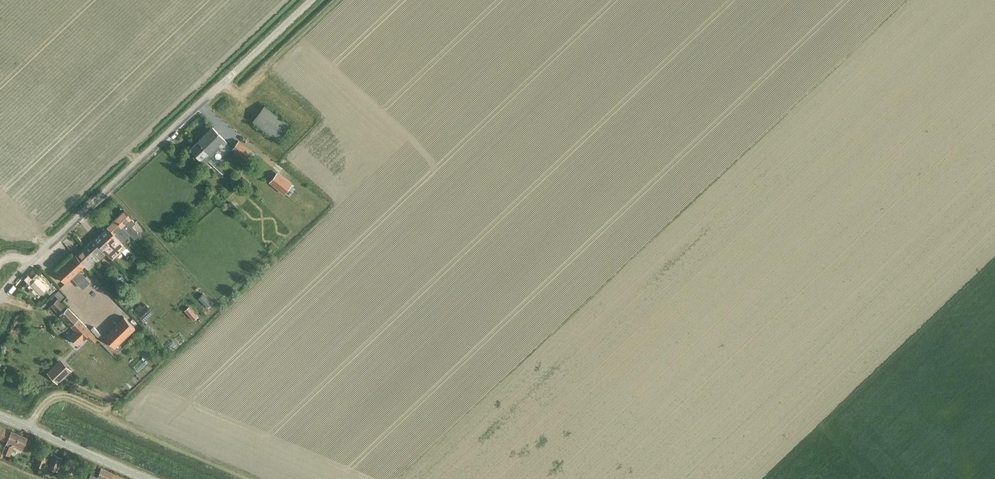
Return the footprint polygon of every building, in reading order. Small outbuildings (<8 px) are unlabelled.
[(264,105),(253,121),(278,140),(289,125),(264,105)] [(206,133),(217,145),(222,140),(225,144),(227,142),(212,127),(206,133)] [(220,148),(217,145),(206,133),(198,141),(212,155),(218,149),(218,150),(220,148)] [(227,172),(212,155),(198,141),(189,149),(197,156),(200,160),(201,160),(205,163),(208,160),(223,176),(227,172)] [(254,153),(238,141),(232,149),(248,161),(254,153)] [(242,174),(236,180),(243,186),(246,183),(250,186),(252,184),(242,174)] [(276,174),(270,182),(282,191),(288,183),(276,174)] [(232,203),(227,207),(233,213),(237,208),(232,203)] [(179,219),(186,226),(191,222),(186,216),(189,213),(186,209),(183,213),(184,214),(179,219)] [(124,210),(116,218),(131,234),(130,235),(134,239),(139,234),(132,226),(135,222),(124,210)] [(116,218),(107,226),(118,238),(119,238),(122,242),(130,235),(131,234),(116,218)] [(122,242),(119,238),(118,238),(107,226),(94,239),(106,252),(112,259),(126,246),(122,242)] [(97,261),(106,252),(94,239),(85,247),(97,261)] [(89,269),(97,261),(85,247),(76,255),(89,269)] [(88,269),(89,269),(76,255),(57,273),(66,282),(84,265),(88,269)] [(41,273),(31,283),(41,294),(43,293),(44,294),(47,291),(49,294),(56,288),(41,273)] [(115,274),(110,278),(116,284),(120,280),(115,274)] [(202,293),(198,297),(207,306),(211,302),(202,293)] [(148,313),(156,307),(147,294),(139,300),(148,313)] [(58,299),(51,305),(76,331),(69,336),(77,344),(87,335),(94,343),(98,339),(88,328),(67,307),(66,308),(58,299)] [(188,306),(184,311),(193,320),(197,316),(188,306)] [(115,347),(135,328),(124,317),(104,336),(115,347)] [(47,373),(57,383),(70,371),(60,360),(47,373)] [(11,430),(0,426),(0,438),(6,441),(11,430)] [(4,447),(3,451),(3,452),(4,452),(8,454),(11,445),(15,443),(24,447),(28,437),(12,430),(12,431),(11,430),(6,441),(4,447)] [(42,467),(49,450),(42,446),(35,464),(42,467)] [(58,468),(64,456),(55,451),(49,464),(58,468)] [(74,457),(68,469),(74,472),(80,460),(74,457)] [(112,472),(101,467),(98,474),(92,471),(88,478),(99,478),(100,477),(105,478),(109,478),(112,472)]
